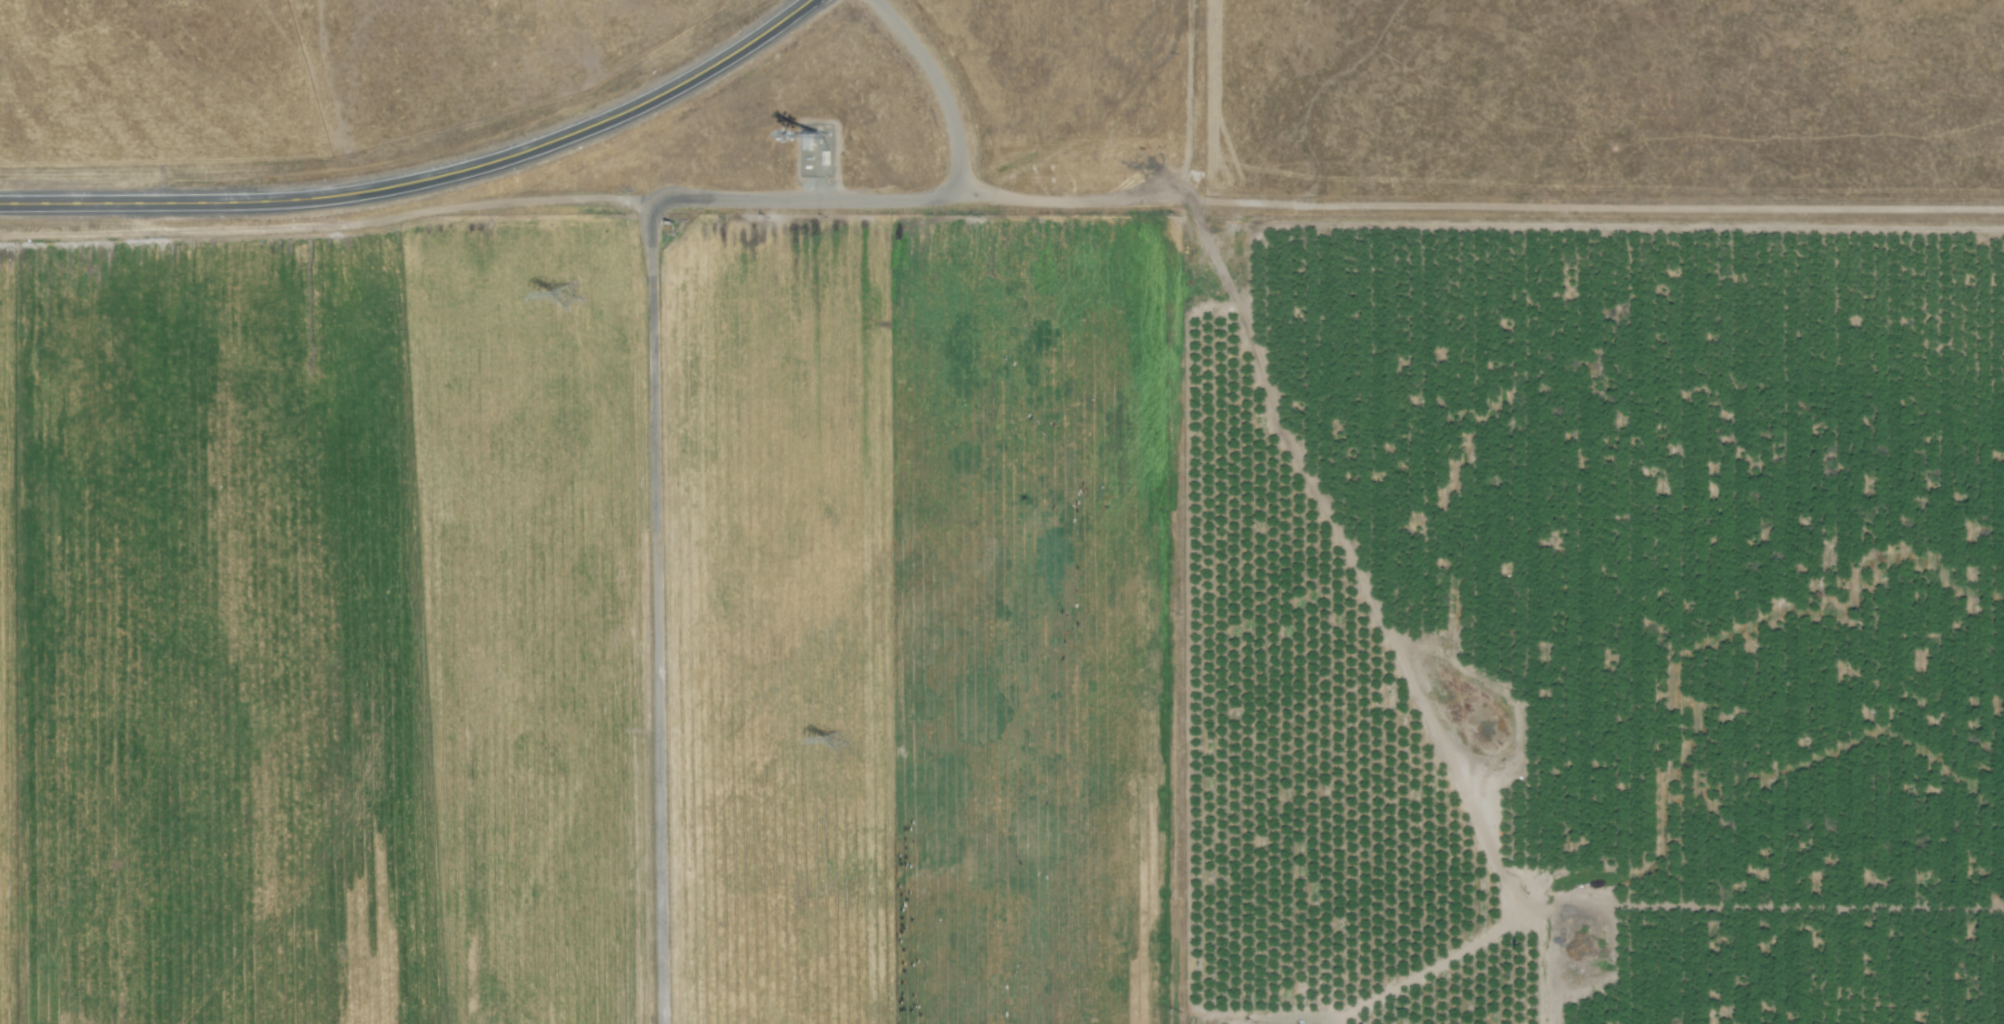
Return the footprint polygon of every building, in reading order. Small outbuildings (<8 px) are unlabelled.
[(802,151),(816,151),(816,132),(802,132),(802,151)]
